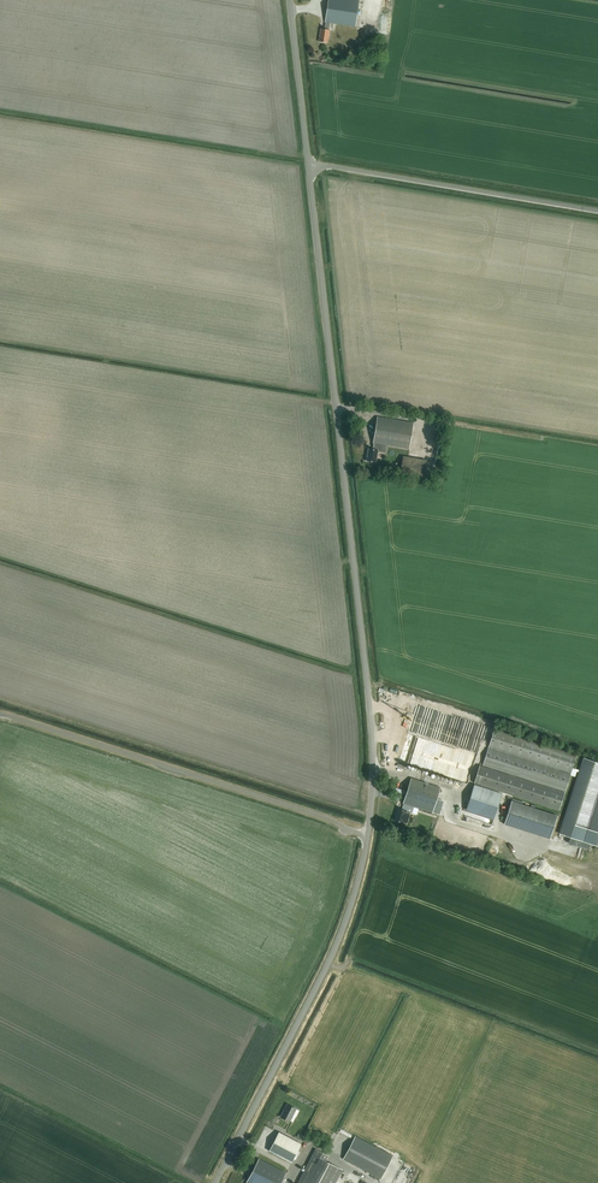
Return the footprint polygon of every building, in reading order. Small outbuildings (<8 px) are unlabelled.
[(359,0),(329,0),(325,22),(326,22),(325,29),(321,28),(319,41),(328,43),(329,38),(330,38),(331,30),(329,29),(331,22),(356,26),(360,0),(359,0)] [(403,7),(433,12),(435,0),(404,0),(403,7)] [(409,449),(414,423),(377,416),(371,448),(369,448),(367,460),(376,462),(378,451),(386,452),(387,445),(409,449)] [(400,476),(424,480),(427,460),(403,456),(400,476)] [(401,762),(469,784),(488,726),(420,704),(401,762)] [(565,792),(577,755),(495,729),(483,765),(565,792)] [(573,768),(570,775),(575,777),(577,772),(579,772),(559,834),(597,846),(597,762),(583,758),(579,770),(573,768)] [(484,767),(479,765),(474,783),(478,784),(559,810),(565,793),(484,767)] [(440,787),(411,778),(401,809),(398,808),(394,820),(403,823),(407,811),(412,813),(414,807),(432,813),(440,787)] [(494,819),(502,793),(474,784),(466,810),(494,819)] [(550,841),(557,818),(511,803),(504,826),(550,841)] [(296,1109),(287,1104),(281,1117),(289,1121),(296,1109)] [(292,1163),(302,1144),(279,1131),(269,1150),(292,1163)] [(355,1136),(343,1159),(381,1179),(393,1156),(355,1136)] [(329,1156),(316,1149),(298,1182),(336,1182),(343,1169),(327,1161),(329,1156)] [(286,1173),(259,1159),(246,1182),(280,1182),(286,1173)]
